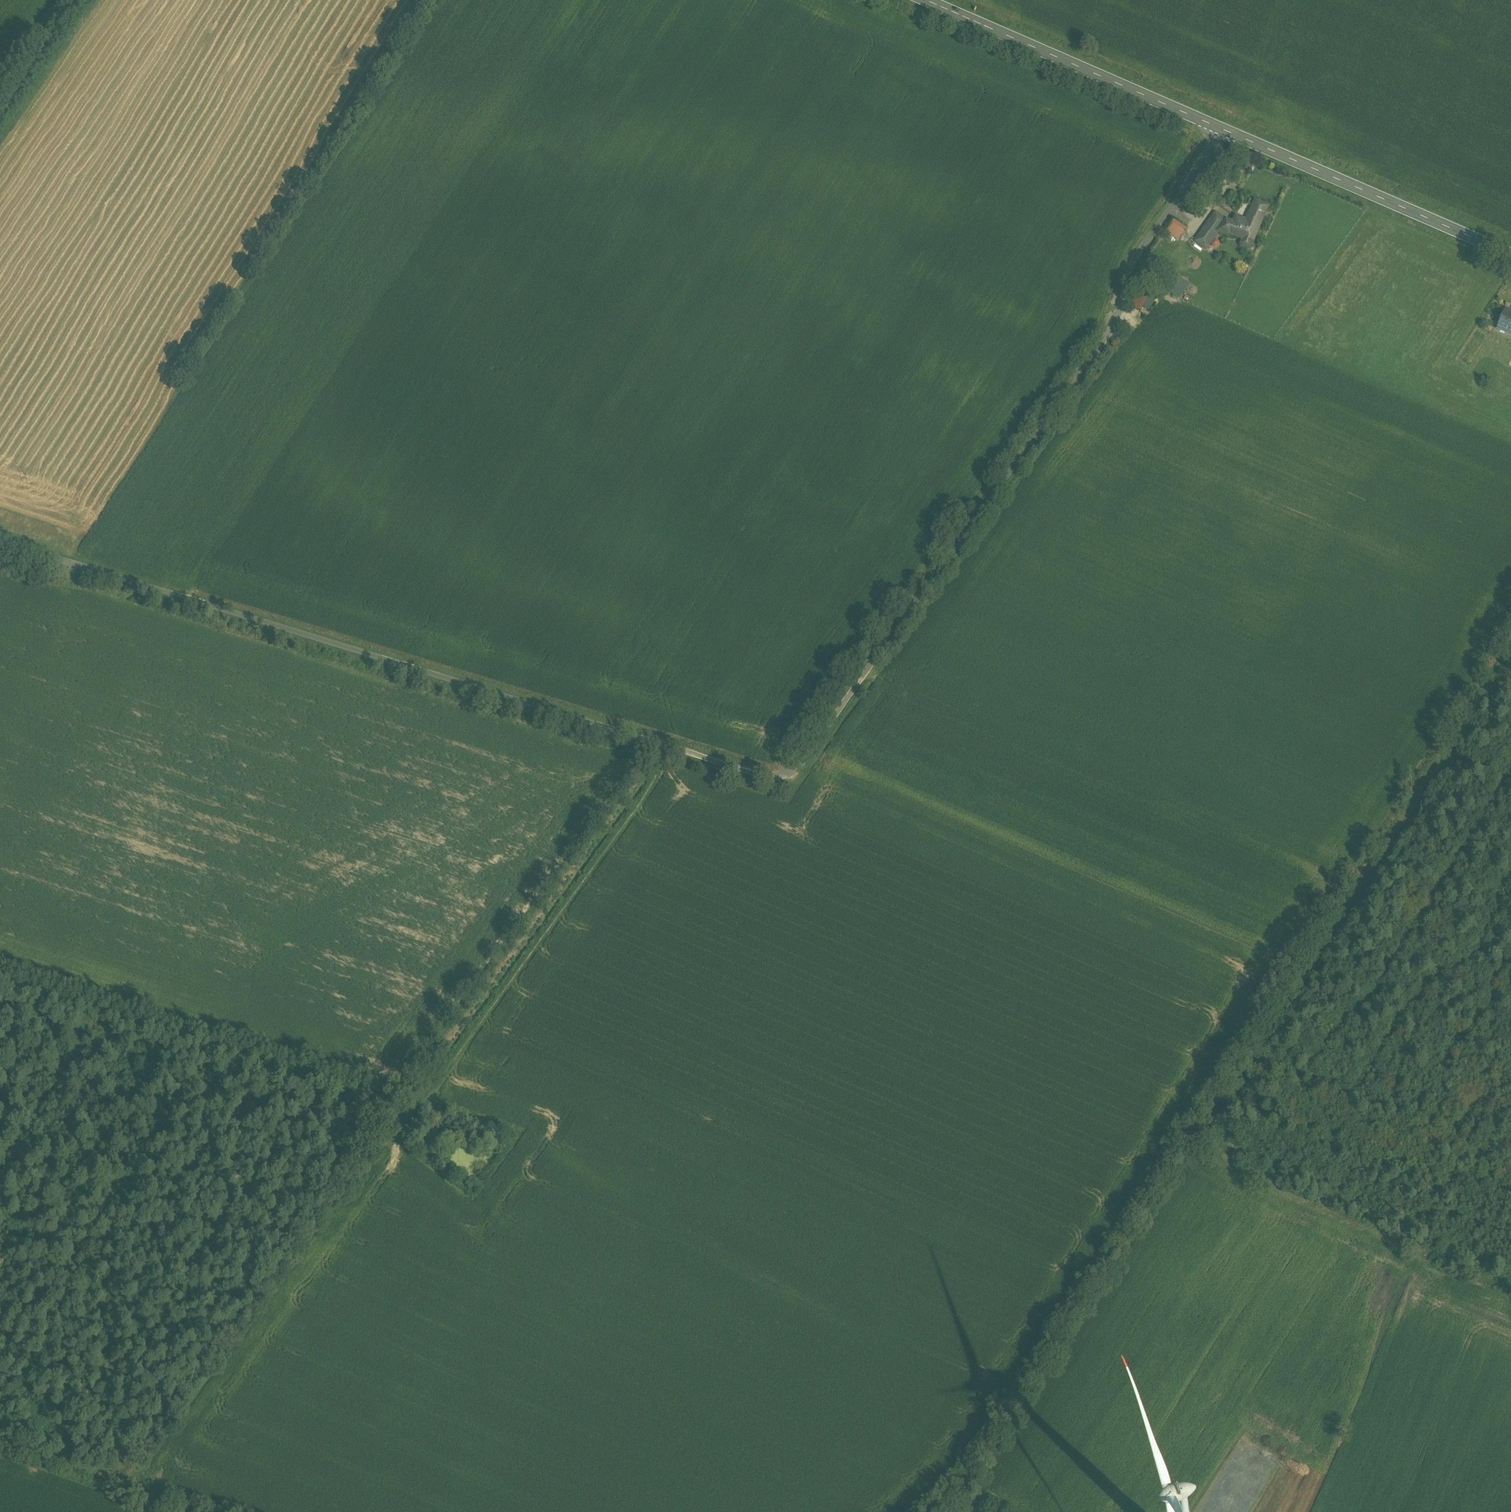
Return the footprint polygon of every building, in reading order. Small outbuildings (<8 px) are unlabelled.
[(1257,197),(1245,190),(1227,219),(1240,226),(1257,197)] [(1178,241),(1187,229),(1174,220),(1165,232),(1178,241)] [(1158,287),(1181,300),(1190,283),(1168,271),(1158,287)] [(1129,308),(1140,314),(1143,307),(1150,311),(1156,299),(1139,290),(1129,308)] [(1487,307),(1481,325),(1507,335),(1510,325),(1510,316),(1487,307)]
